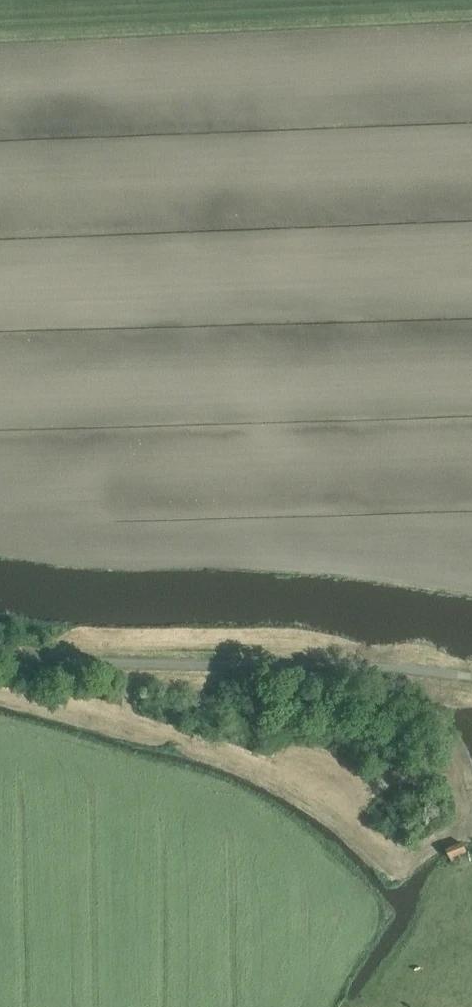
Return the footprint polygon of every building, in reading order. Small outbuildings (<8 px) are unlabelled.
[(466,851),(462,842),(446,849),(450,858),(466,851)]
